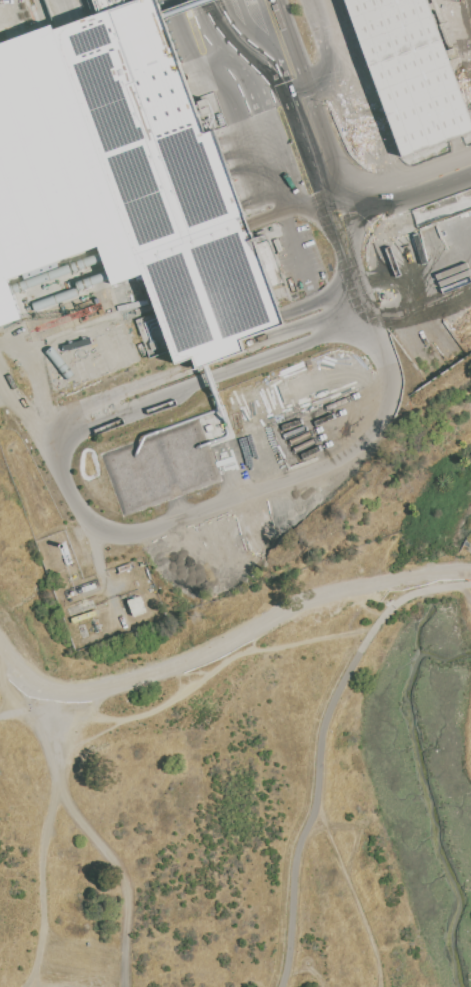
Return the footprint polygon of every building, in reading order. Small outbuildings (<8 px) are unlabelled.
[(404,156),(346,0),(429,0),(470,115),(470,131),(404,156)] [(137,254),(246,215),(285,324),(243,339),(246,350),(197,367),(194,357),(176,363),(137,254)] [(396,268),(389,250),(407,244),(414,262),(396,268)] [(128,601),(141,597),(146,611),(134,616),(128,601)]
